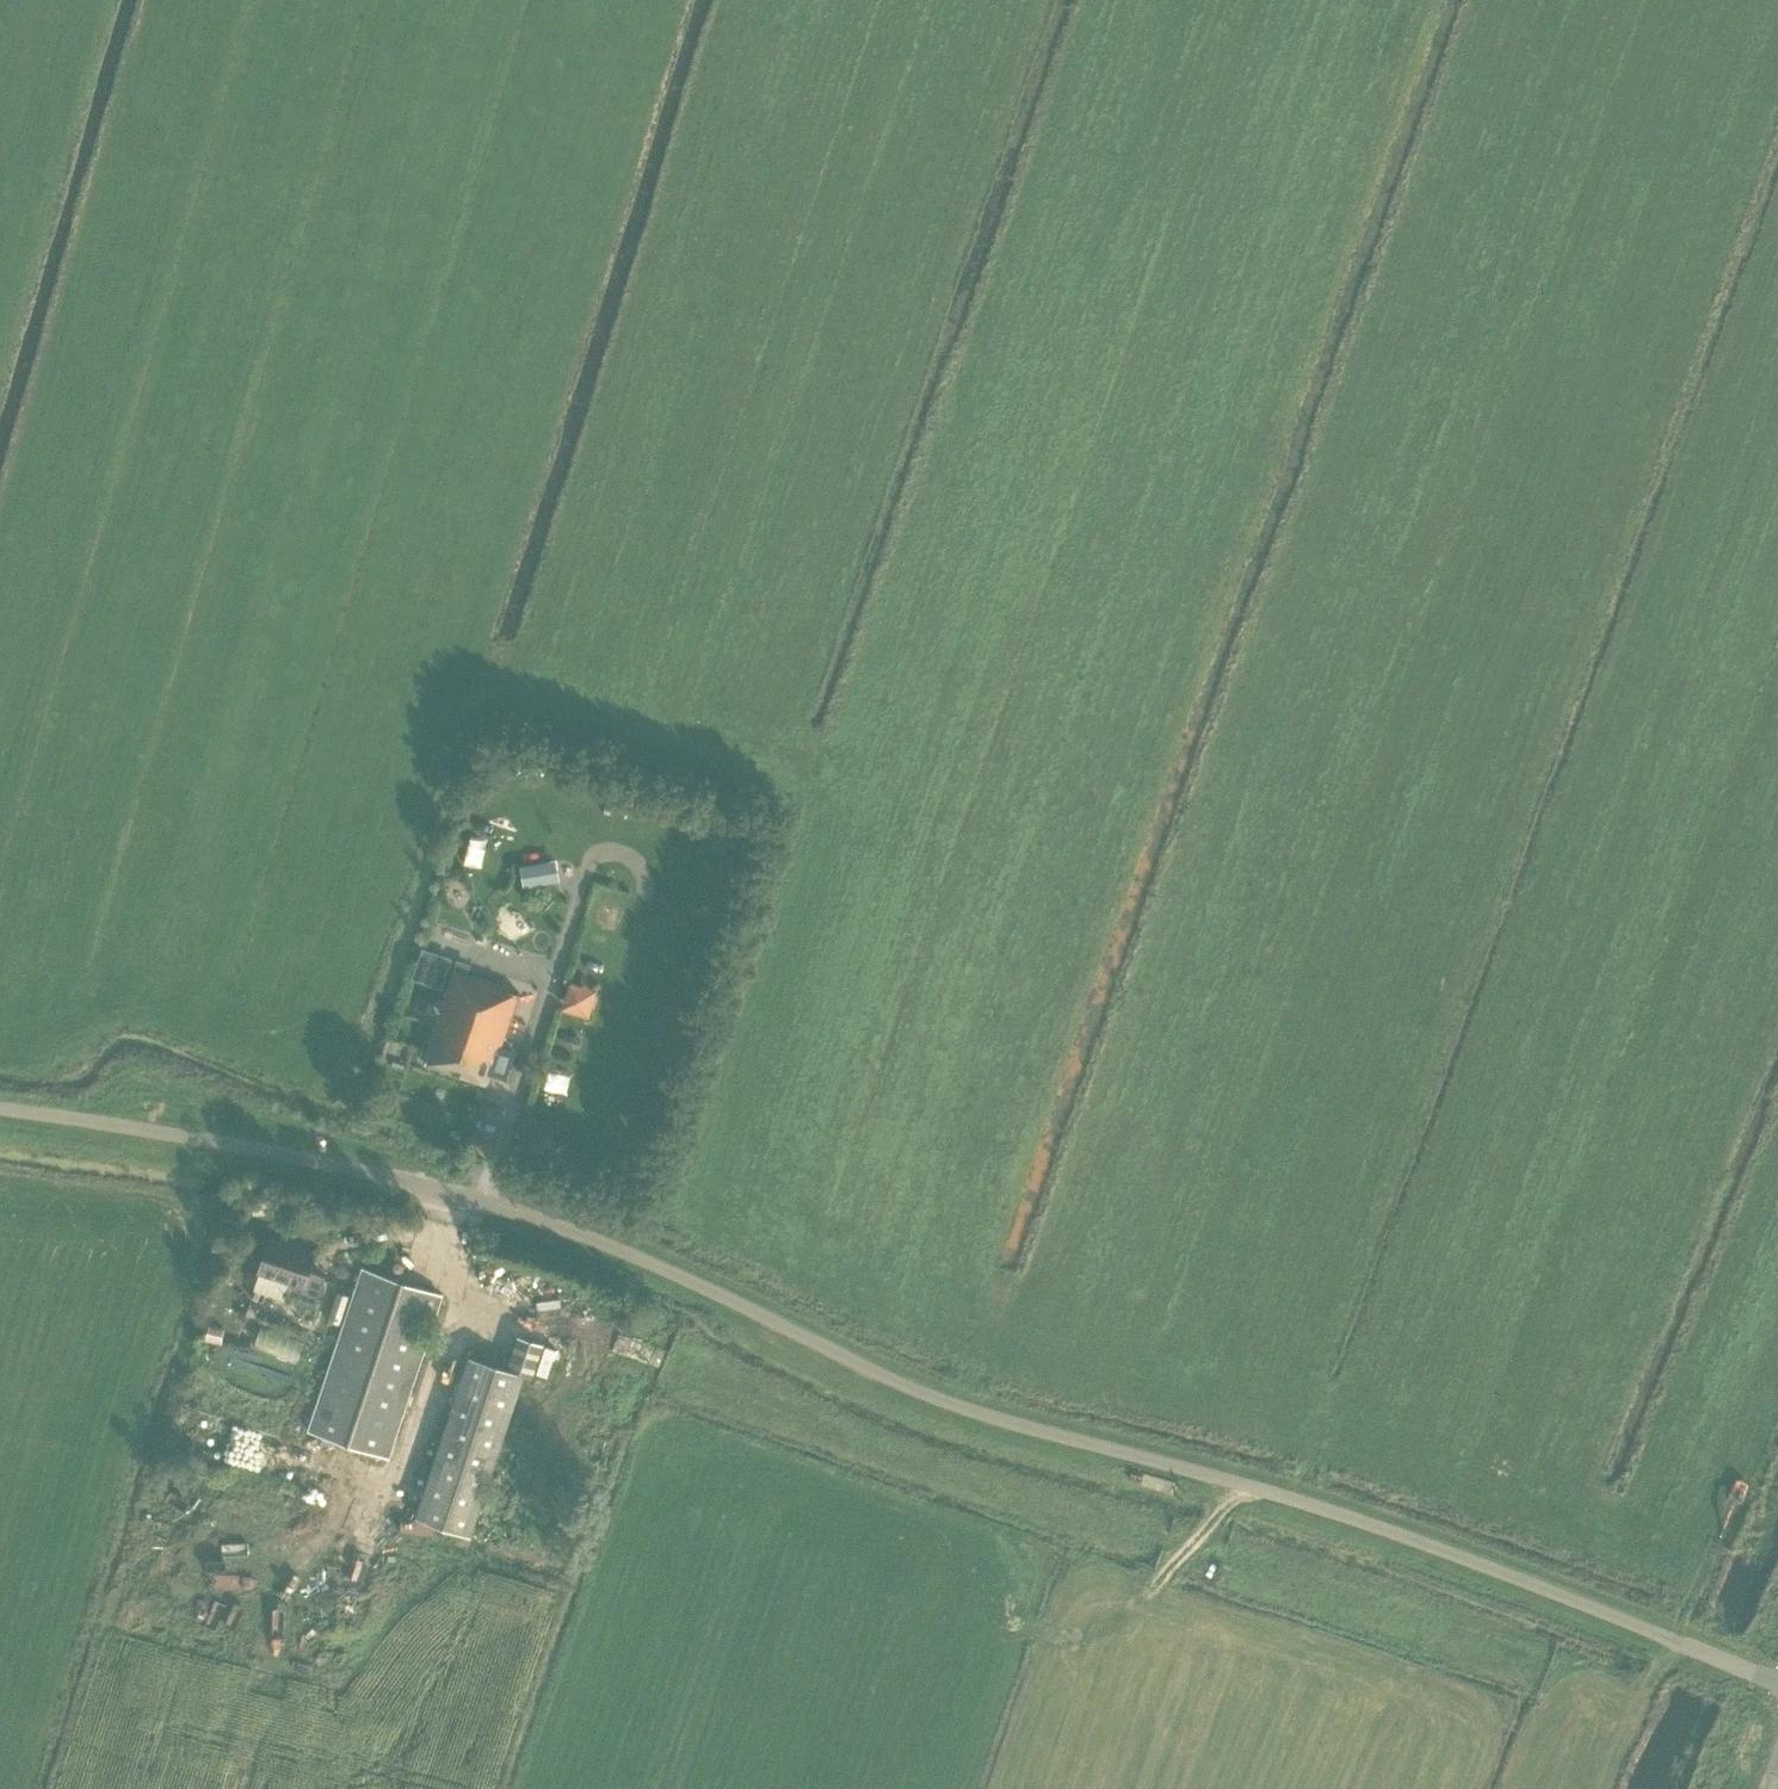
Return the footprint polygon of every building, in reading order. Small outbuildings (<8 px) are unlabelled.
[(520,864),(523,886),(551,881),(547,860),(520,864)] [(526,944),(557,948),(559,934),(528,930),(526,944)] [(440,987),(445,973),(416,963),(412,978),(440,987)] [(502,987),(459,972),(426,1063),(486,1085),(493,1066),(507,1071),(516,1046),(502,1041),(517,997),(501,991),(502,987)] [(314,1252),(269,1237),(258,1271),(260,1272),(255,1288),(285,1299),(286,1296),(315,1305),(325,1276),(308,1270),(314,1252)] [(442,1295),(363,1269),(309,1431),(389,1457),(442,1295)] [(544,1289),(540,1306),(573,1314),(577,1297),(544,1289)] [(236,1322),(249,1327),(256,1308),(243,1303),(236,1322)] [(257,1326),(251,1342),(291,1356),(297,1340),(257,1326)] [(506,1368),(525,1374),(530,1376),(541,1344),(516,1336),(506,1368)] [(471,1535),(525,1374),(506,1368),(469,1356),(415,1516),(471,1535)] [(184,1552),(183,1562),(208,1562),(209,1552),(184,1552)] [(160,1594),(180,1590),(178,1578),(158,1582),(160,1594)]
